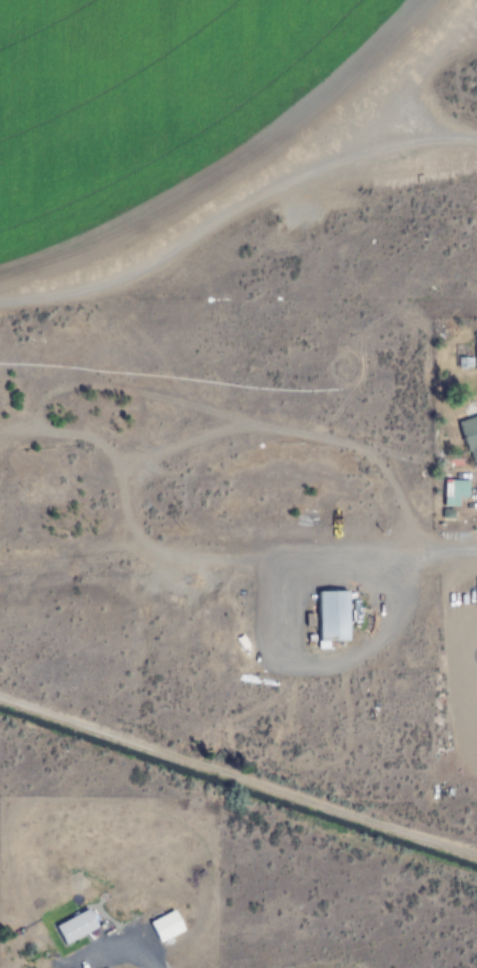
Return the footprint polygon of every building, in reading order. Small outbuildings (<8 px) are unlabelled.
[(458,419),(469,468),(476,466),(476,415),(458,419)] [(458,506),(458,497),(470,497),(470,481),(442,481),(442,506),(458,506)] [(314,590),(314,614),(305,614),(304,589),(287,590),(287,626),(316,626),(316,641),(348,641),(348,590),(314,590)] [(64,945),(97,929),(88,909),(55,926),(64,945)] [(148,922),(157,943),(183,931),(174,910),(148,922)]
